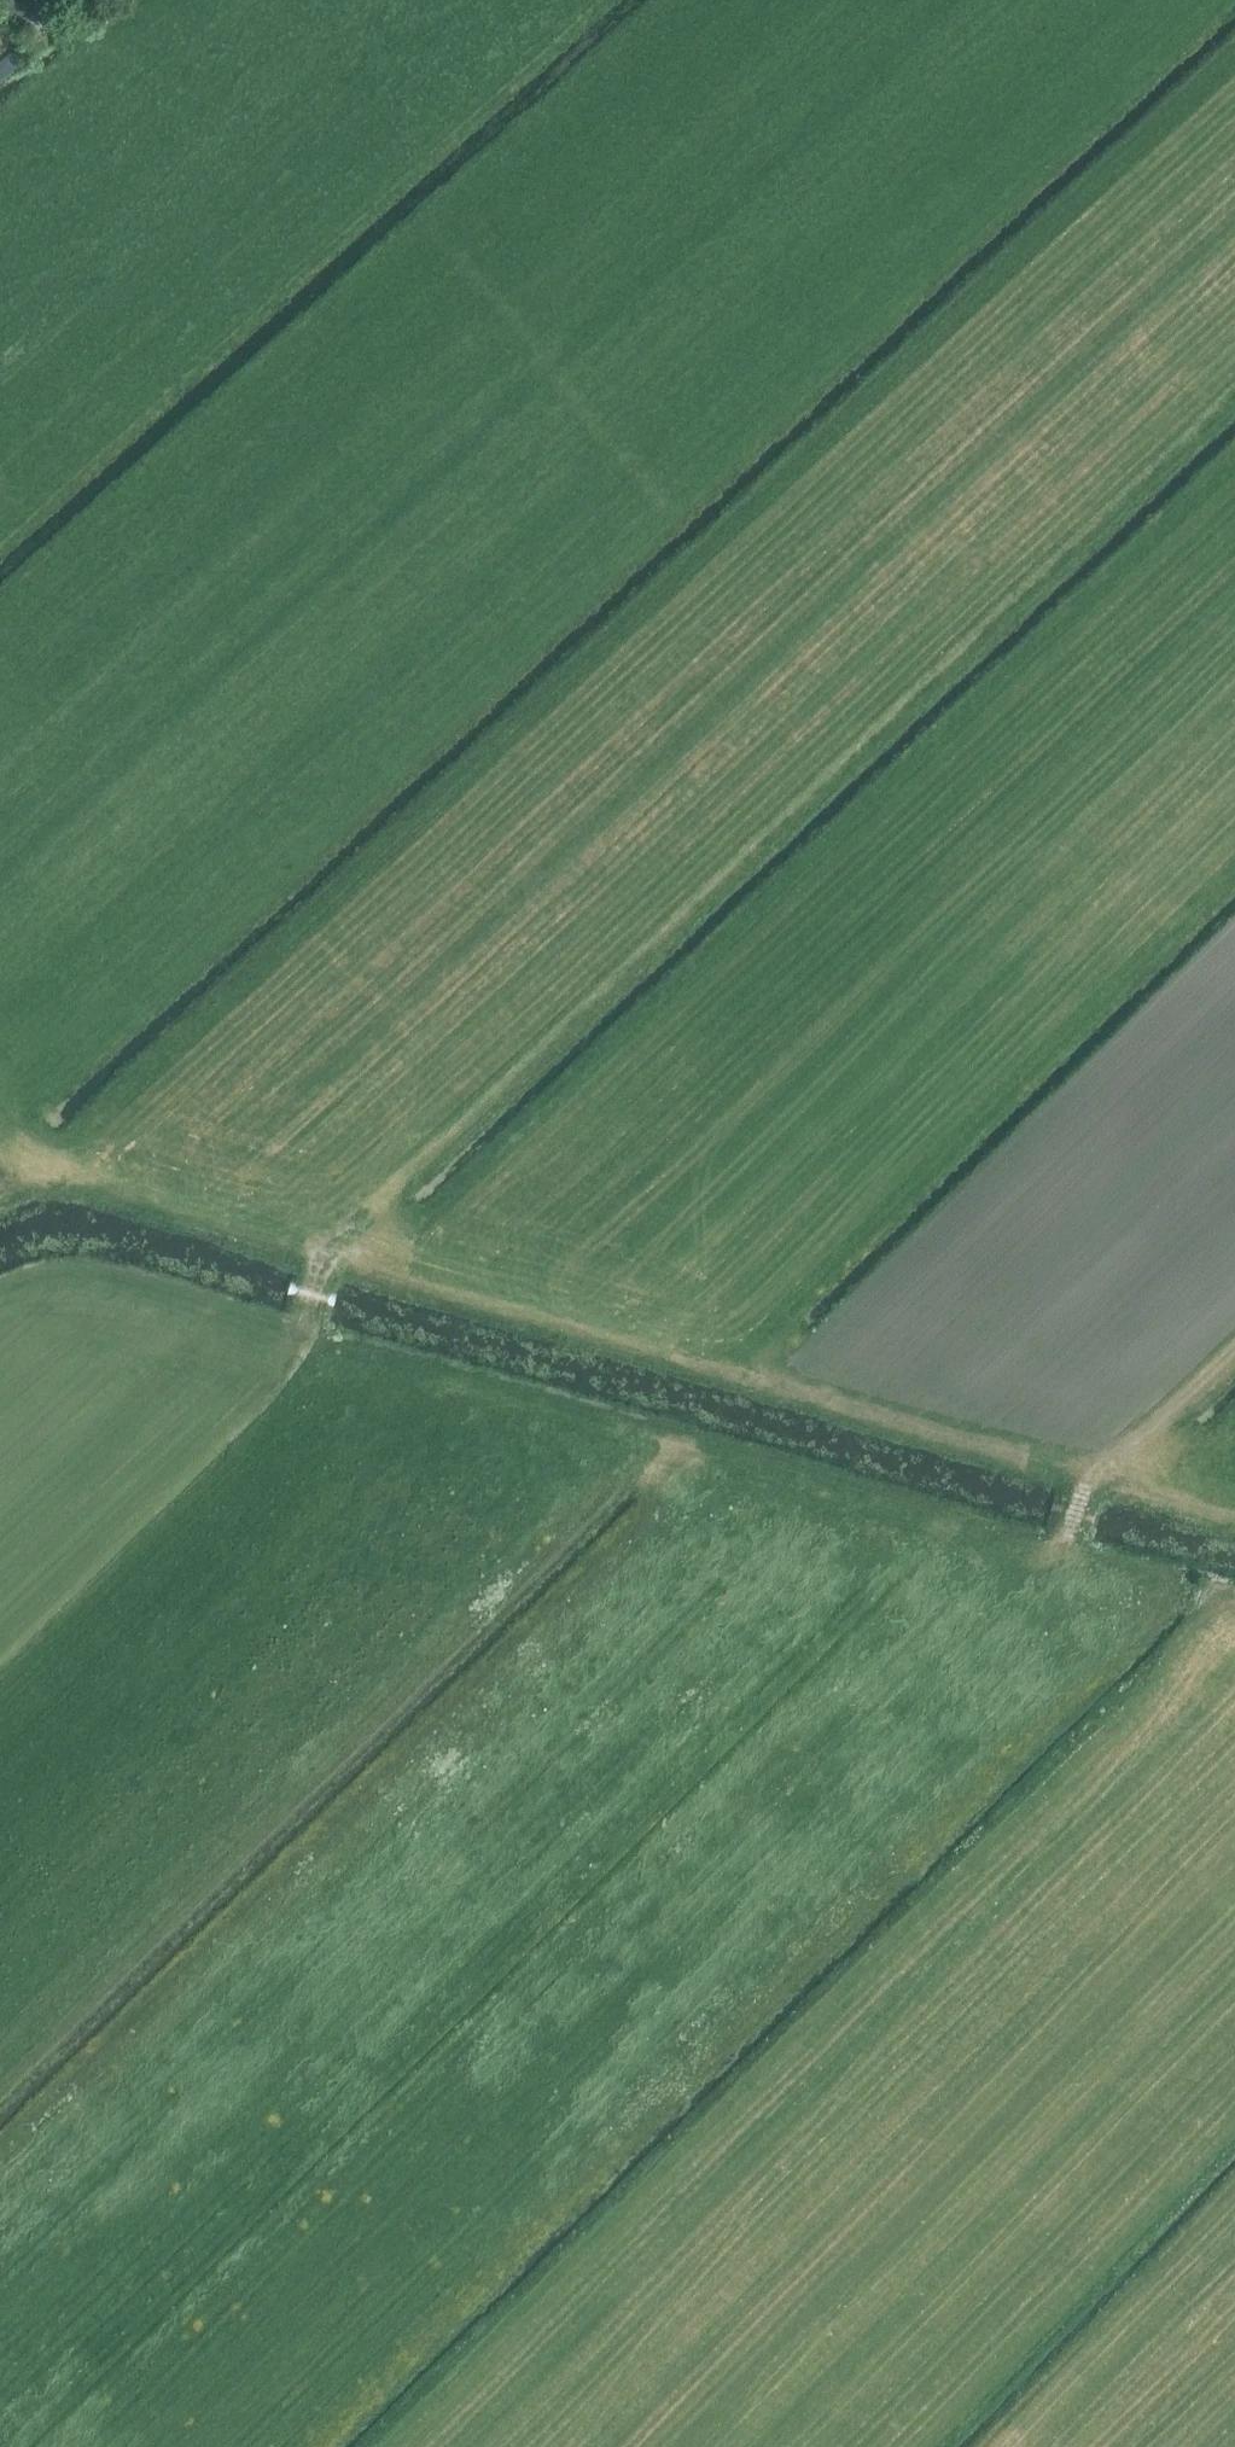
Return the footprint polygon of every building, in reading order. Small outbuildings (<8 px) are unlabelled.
[(23,0),(0,0),(0,4),(7,13),(23,0)]
